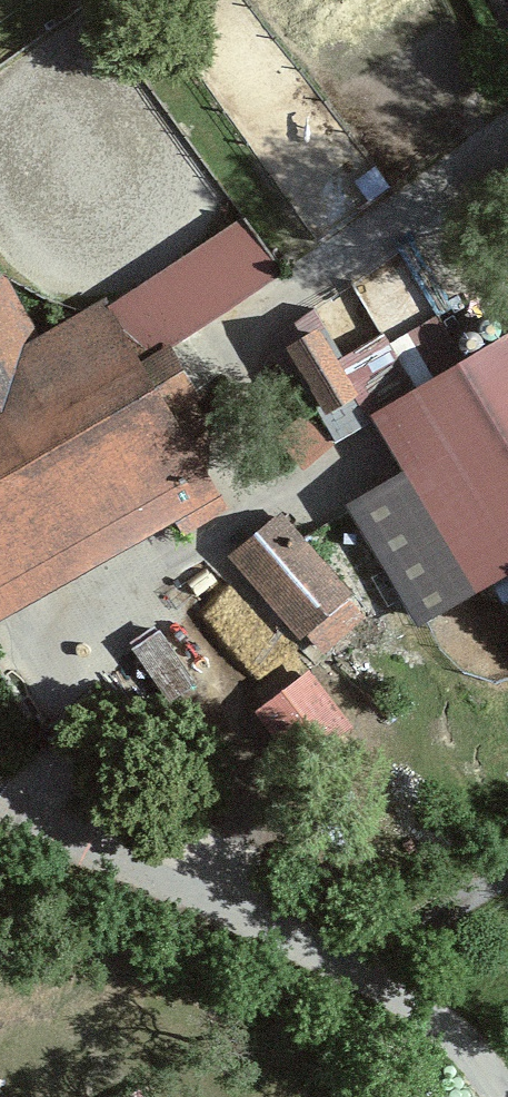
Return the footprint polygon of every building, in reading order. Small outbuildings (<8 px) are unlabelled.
[(210,503),(109,323),(41,362),(6,299),(0,302),(0,620),(210,503)] [(297,336),(322,408),(403,381),(387,332),(336,349),(328,325),(297,336)] [(390,422),(419,474),(488,588),(507,576),(507,354),(390,422)] [(419,474),(355,512),(424,626),(488,588),(419,474)] [(284,527),(241,566),(308,639),(351,600),(284,527)] [(311,665),(263,704),(312,764),(360,726),(311,665)]
